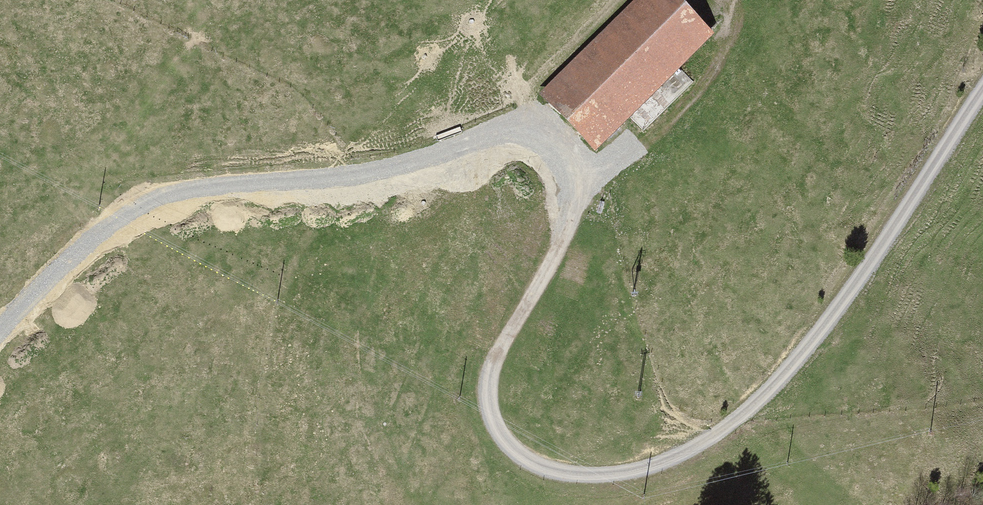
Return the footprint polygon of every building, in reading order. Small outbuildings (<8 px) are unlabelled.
[(672,0),(642,0),(546,98),(597,147),(707,34),(672,0)]
